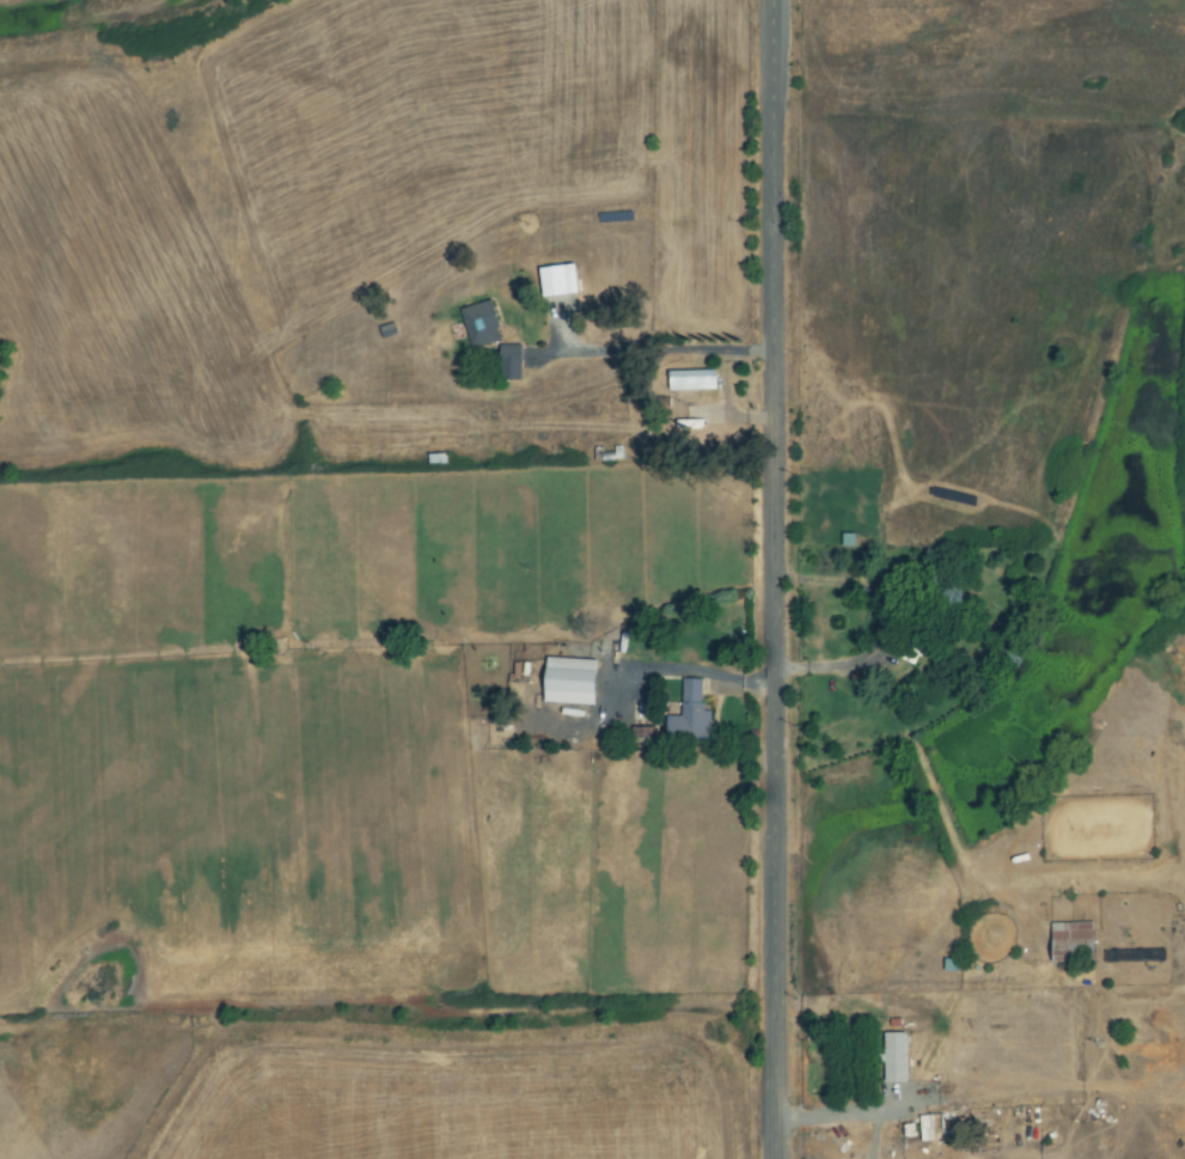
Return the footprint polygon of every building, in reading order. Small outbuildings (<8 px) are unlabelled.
[(543,267),(546,296),(581,293),(578,264),(543,267)] [(462,310),(475,349),(506,339),(493,299),(462,310)] [(524,380),(525,354),(503,354),(503,379),(524,380)] [(672,390),(719,389),(719,370),(672,371),(672,390)] [(601,660),(549,658),(548,703),(599,705),(601,660)] [(706,679),(684,679),(684,718),(669,718),(669,740),(715,740),(715,711),(706,711),(706,679)] [(1097,922),(1054,924),(1056,963),(1076,962),(1075,951),(1097,951),(1097,922)] [(888,1083),(910,1082),(910,1033),(887,1033),(888,1083)] [(923,1141),(937,1141),(936,1115),(922,1116),(923,1141)]
